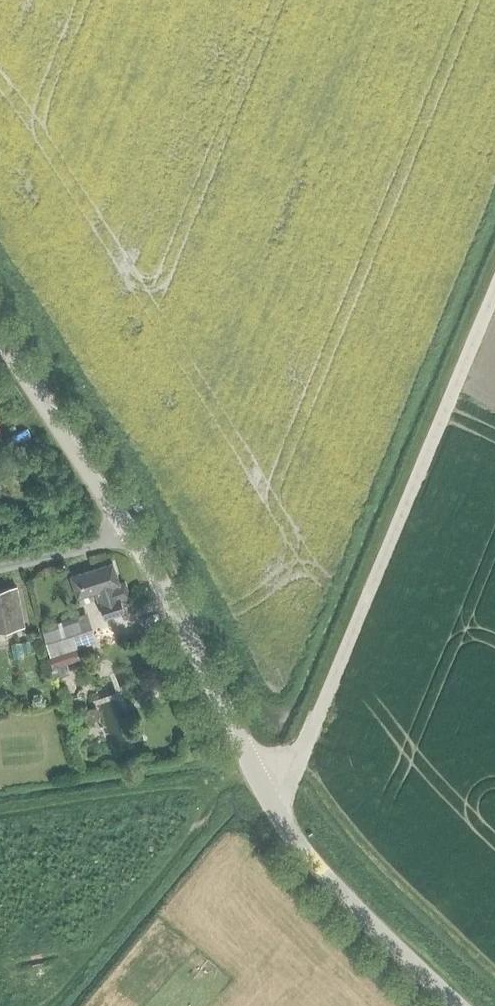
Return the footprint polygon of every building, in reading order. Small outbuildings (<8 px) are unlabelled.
[(120,584),(113,563),(71,577),(78,598),(96,592),(105,619),(125,612),(121,600),(131,597),(126,582),(120,584)] [(19,627),(17,619),(23,618),(17,588),(0,591),(0,630),(19,627)] [(98,642),(88,613),(42,628),(55,668),(79,660),(76,649),(98,642)]
